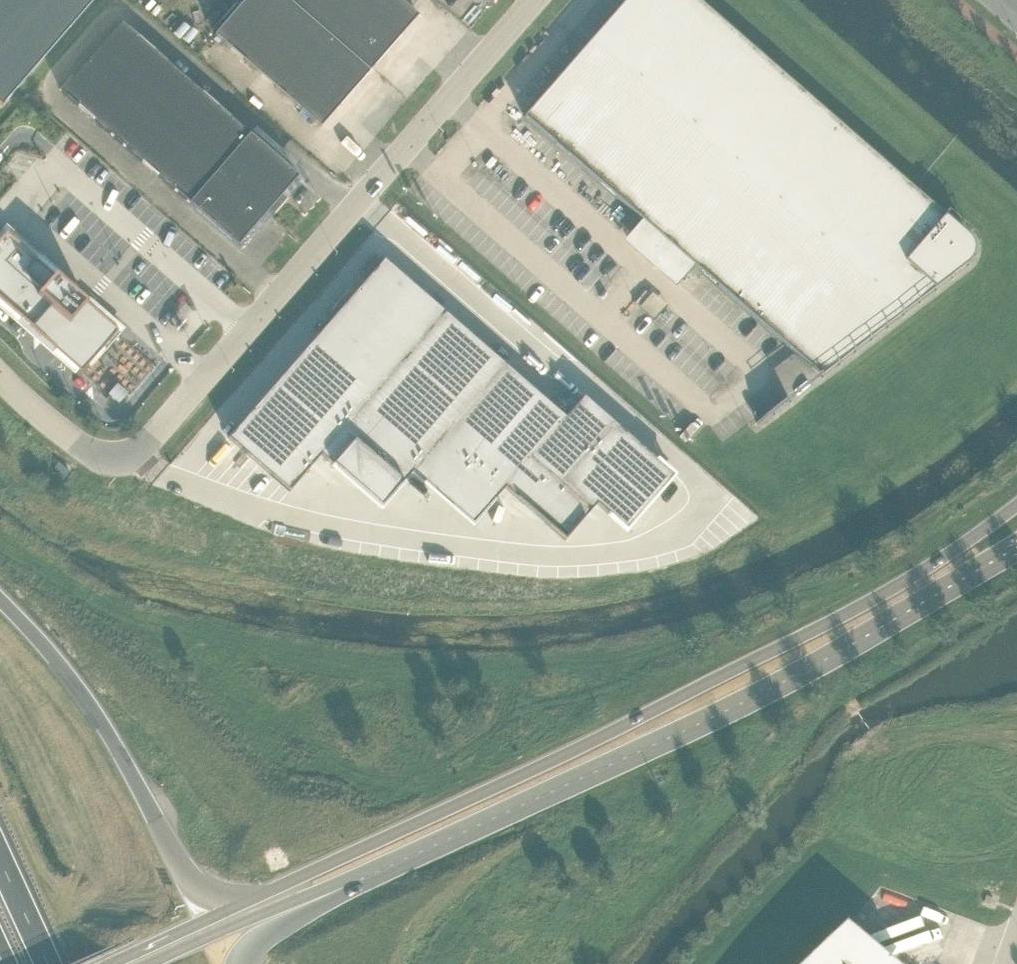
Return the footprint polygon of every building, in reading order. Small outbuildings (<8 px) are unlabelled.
[(1,106),(94,0),(0,0),(0,105),(1,106)] [(418,16),(400,0),(245,0),(214,35),(321,127),(418,16)] [(632,237),(652,255),(678,278),(691,263),(818,374),(755,422),(757,425),(967,263),(969,261),(970,260),(972,257),(972,256),(973,254),(973,253),(973,251),(974,249),(973,248),(973,246),(973,245),(972,243),(972,241),(970,238),(968,236),(698,0),(625,0),(523,117),(644,222),(632,237)] [(298,176),(122,23),(62,92),(238,246),(240,243),(237,240),(244,231),(248,234),(259,221),(256,218),(263,209),(272,216),(274,214),(265,207),(273,198),(276,201),(287,188),(284,185),(292,176),(295,180),(298,176)] [(6,233),(0,240),(0,300),(20,318),(17,322),(53,353),(56,349),(82,372),(118,330),(6,233)] [(384,259),(228,438),(289,491),(321,455),(381,508),(412,471),(472,523),(504,487),(564,540),(596,504),(626,530),(674,475),(583,395),(565,416),(384,259)] [(846,928),(816,963),(889,963),(846,928)]
